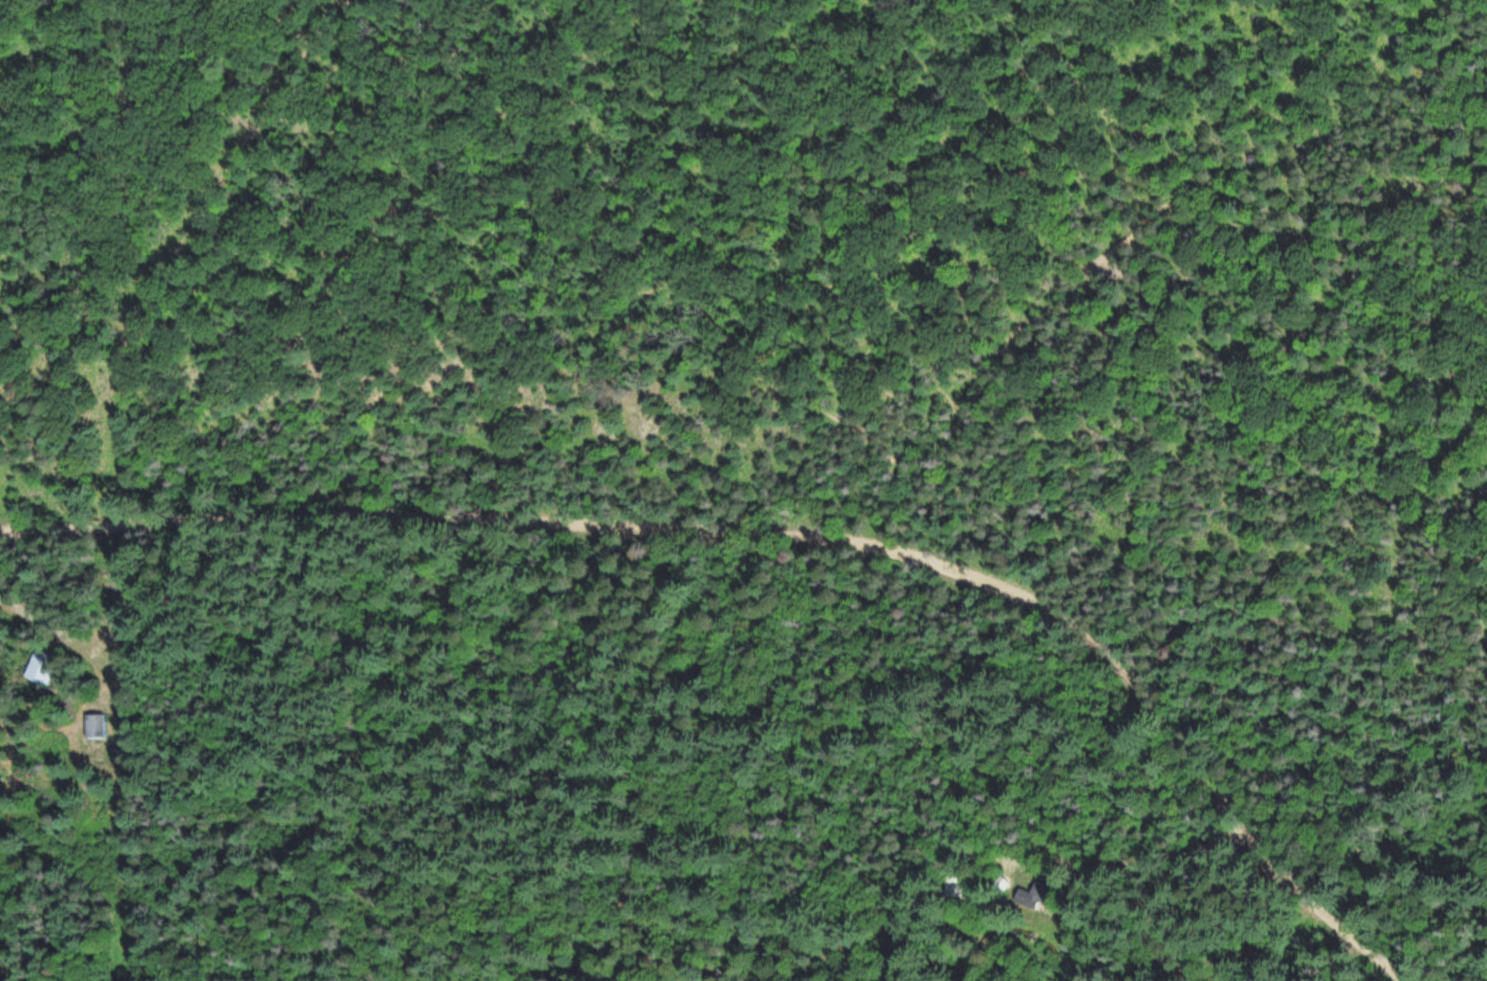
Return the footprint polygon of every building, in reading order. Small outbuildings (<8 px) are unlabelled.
[(39,646),(29,669),(53,679),(63,656),(39,646)] [(89,713),(91,737),(109,736),(108,712),(89,713)] [(976,875),(974,900),(949,898),(952,873),(976,875)] [(997,883),(1006,891),(1016,881),(1006,873),(997,883)] [(1041,880),(1037,891),(1024,886),(1020,899),(1043,907),(1046,899),(1058,904),(1064,887),(1041,880)]
